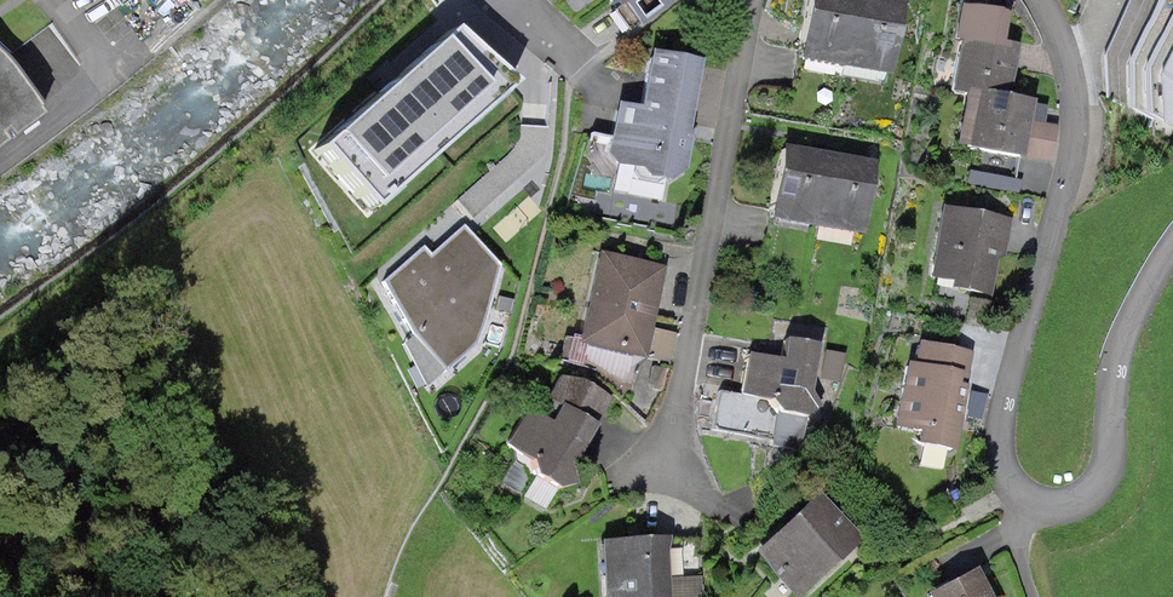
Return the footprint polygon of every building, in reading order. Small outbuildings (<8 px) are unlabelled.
[(599,47),(664,0),(565,0),(599,47)] [(796,59),(884,75),(896,6),(868,2),(859,0),(807,0),(796,59)] [(1172,127),(1172,0),(1132,0),(1107,56),(1107,99),(1172,127)] [(958,40),(994,46),(1000,17),(978,13),(980,4),(960,1),(953,38),(958,40)] [(445,33),(313,151),(365,211),(507,86),(445,33)] [(949,92),(973,96),(1001,100),(1010,48),(1002,47),(994,46),(958,40),(949,92)] [(688,175),(698,68),(646,63),(641,117),(624,116),(619,169),(688,175)] [(34,110),(0,64),(0,135),(34,110)] [(1026,103),(1001,100),(973,96),(964,148),(1016,157),(1026,103)] [(768,218),(856,234),(868,167),(843,162),(796,154),(780,151),(768,218)] [(1001,223),(949,217),(941,284),(993,290),(1001,223)] [(420,248),(381,282),(409,336),(442,373),(473,345),(481,323),(495,268),(469,237),(436,266),(433,264),(420,248)] [(656,271),(597,259),(580,341),(639,353),(656,271)] [(812,419),(820,347),(789,344),(786,365),(760,362),(756,399),(782,402),(781,416),(812,419)] [(952,456),(958,356),(919,353),(917,375),(903,374),(899,435),(922,437),(921,454),(952,456)] [(612,404),(570,381),(562,397),(573,404),(559,430),(540,420),(517,463),(566,489),(612,404)] [(767,557),(798,596),(805,596),(859,555),(825,512),(767,557)] [(613,547),(616,596),(670,596),(667,544),(613,547)] [(951,596),(979,596),(975,587),(951,596)]
